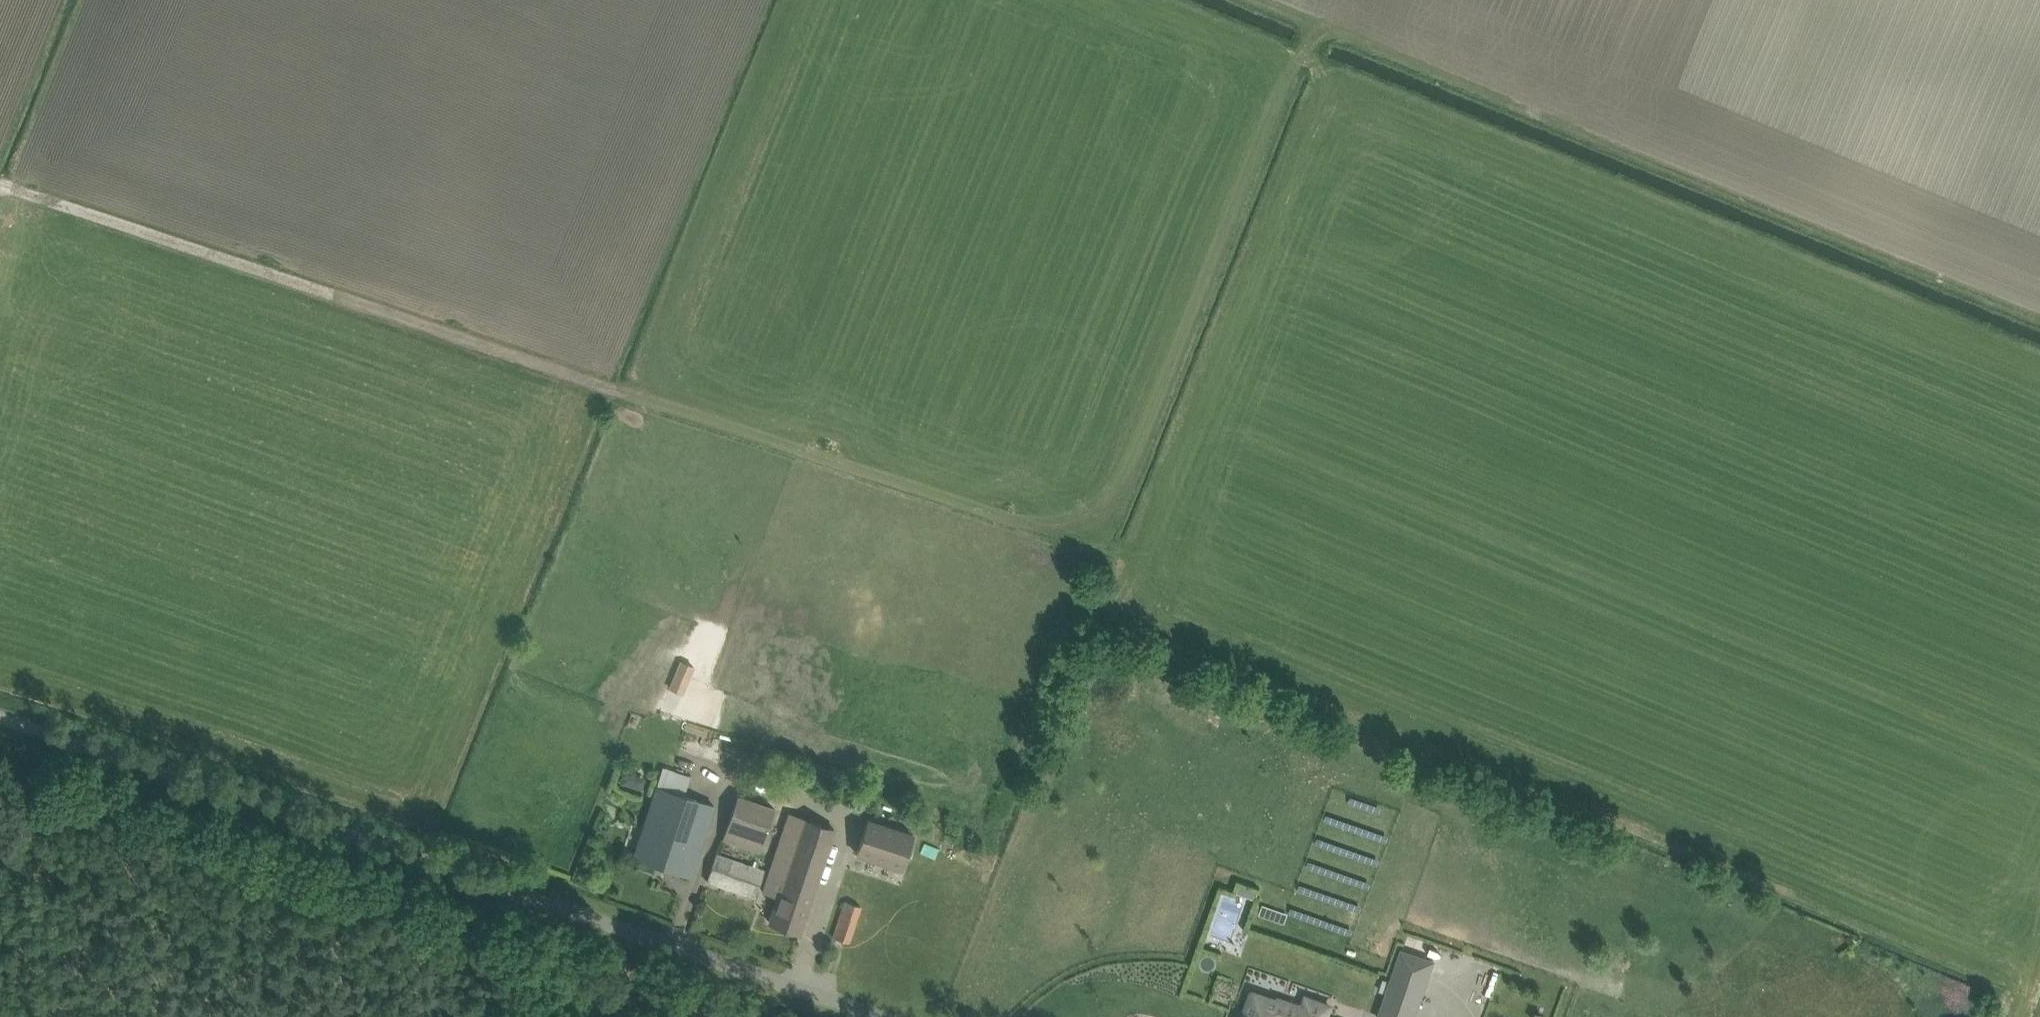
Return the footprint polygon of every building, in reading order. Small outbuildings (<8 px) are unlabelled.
[(669,688),(683,694),(695,666),(680,660),(669,688)] [(625,771),(624,782),(645,785),(646,774),(625,771)] [(715,805),(684,795),(688,783),(662,775),(635,857),(692,876),(715,805)] [(722,838),(760,851),(775,807),(738,794),(722,838)] [(791,813),(771,871),(764,891),(779,896),(770,922),(801,933),(837,830),(791,813)] [(857,853),(903,868),(914,834),(868,819),(857,853)] [(718,852),(715,861),(708,881),(756,897),(765,869),(758,866),(759,863),(755,861),(754,865),(718,852)] [(1240,885),(1237,892),(1257,899),(1260,891),(1240,885)] [(846,899),(840,917),(833,936),(849,942),(862,905),(846,899)] [(1379,1015),(1385,1016),(1413,1016),(1433,958),(1402,947),(1379,1015)] [(1330,1005),(1307,997),(1303,1007),(1279,999),(1279,1000),(1253,991),(1246,1010),(1243,1010),(1240,1012),(1238,1014),(1237,1016),(1326,1016),(1330,1005)]
